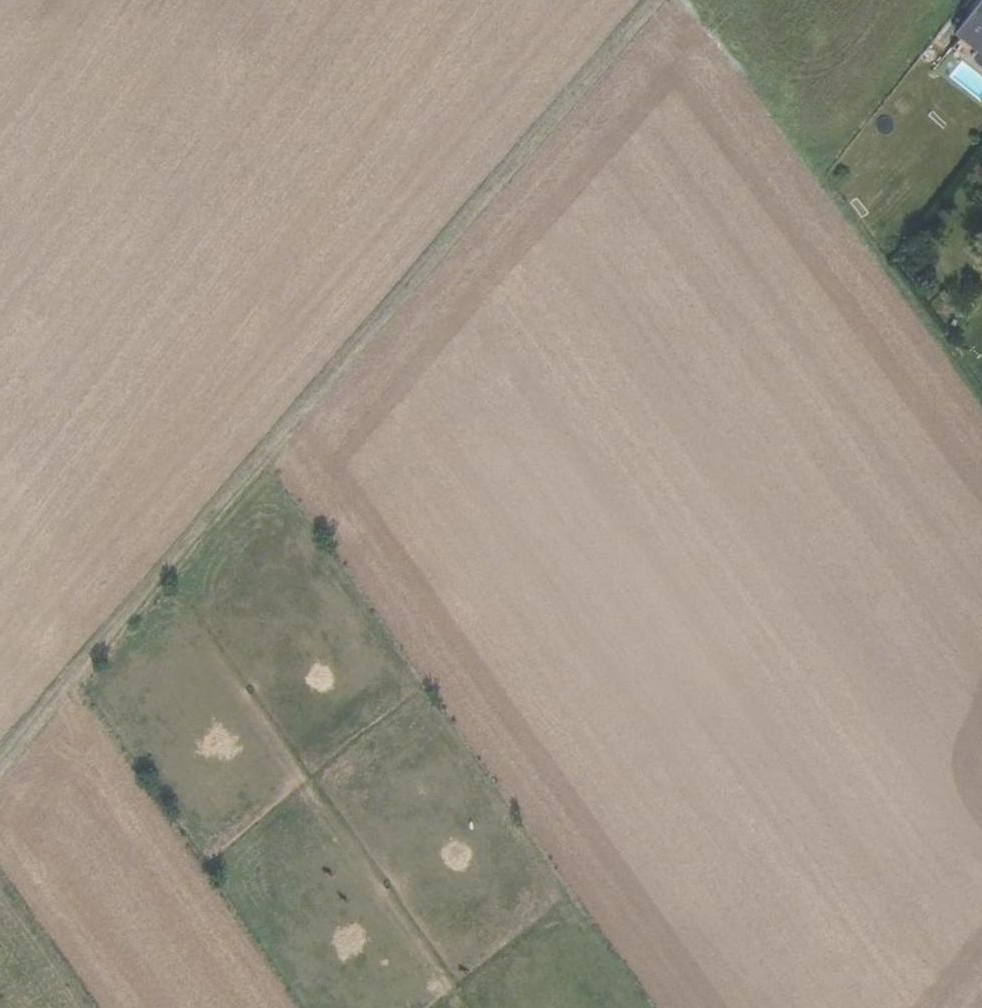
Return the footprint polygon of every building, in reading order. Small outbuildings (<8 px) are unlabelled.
[(965,25),(981,37),(981,2),(965,25)] [(959,33),(981,50),(981,37),(965,25),(959,33)]
